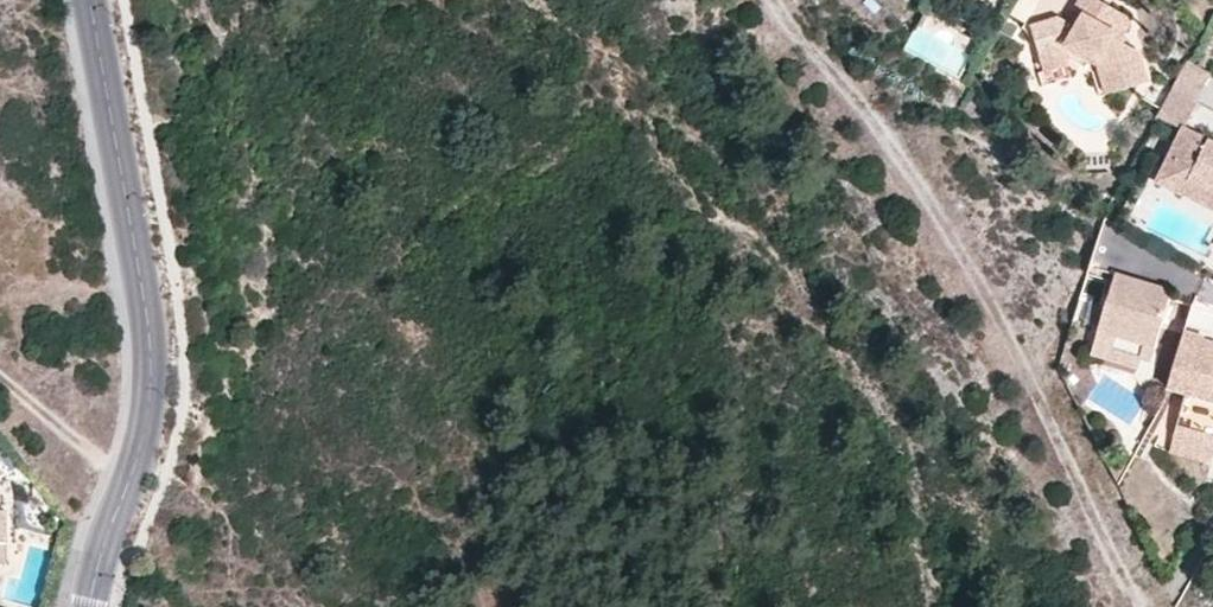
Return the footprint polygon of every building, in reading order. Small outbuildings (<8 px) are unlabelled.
[(1026,25),(1035,54),(1055,47),(1061,45),(1093,62),(1102,92),(1144,80),(1135,49),(1120,41),(1122,36),(1112,30),(1122,13),(1099,0),(1074,0),(1069,8),(1074,11),(1079,14),(1072,26),(1068,23),(1054,16),(1026,25)] [(1079,14),(1074,11),(1068,23),(1072,26),(1079,14)] [(1055,47),(1035,54),(1040,71),(1061,65),(1055,47)] [(1184,59),(1168,87),(1192,100),(1207,73),(1184,59)] [(1180,193),(1187,178),(1212,191),(1212,141),(1179,124),(1152,181),(1180,193)] [(1180,193),(1212,210),(1212,191),(1187,178),(1180,193)] [(1129,284),(1129,279),(1109,274),(1093,328),(1150,344),(1166,290),(1140,283),(1139,287),(1129,284)] [(1150,344),(1093,328),(1087,351),(1130,364),(1133,356),(1146,359),(1150,344)] [(1181,331),(1164,389),(1182,395),(1170,438),(1211,449),(1212,442),(1212,352),(1198,349),(1200,341),(1202,338),(1181,331)] [(1200,341),(1198,349),(1212,352),(1212,345),(1200,341)] [(9,541),(10,508),(0,508),(0,542),(9,541)]
